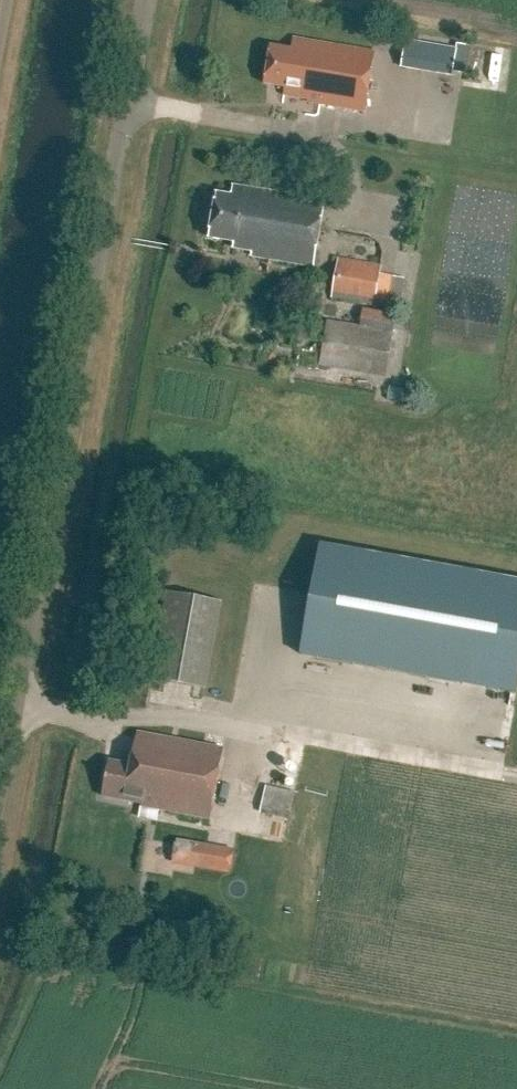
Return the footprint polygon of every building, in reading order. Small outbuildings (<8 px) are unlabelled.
[(283,96),(365,110),(375,52),(293,37),(292,48),(271,44),(264,83),(285,87),(283,96)] [(465,73),(468,48),(457,46),(456,48),(405,41),(402,68),(452,75),(453,72),(465,73)] [(315,265),(325,201),(232,186),(231,195),(215,192),(208,237),(234,241),(233,248),(253,251),(252,255),(315,265)] [(382,264),(337,258),(331,299),(389,307),(394,275),(381,273),(382,264)] [(394,330),(392,330),(395,315),(363,309),(360,325),(326,319),(320,364),(387,374),(394,330)] [(415,390),(389,386),(387,401),(413,405),(415,390)] [(516,692),(516,579),(320,543),(300,655),(516,695),(516,692)] [(208,687),(223,601),(164,590),(149,677),(208,687)] [(158,804),(157,808),(212,818),(225,747),(136,732),(131,763),(109,760),(103,795),(158,804)] [(259,813),(289,820),(296,792),(265,785),(259,813)] [(168,861),(225,872),(229,849),(172,839),(168,861)] [(202,949),(204,937),(191,934),(188,946),(202,949)]
